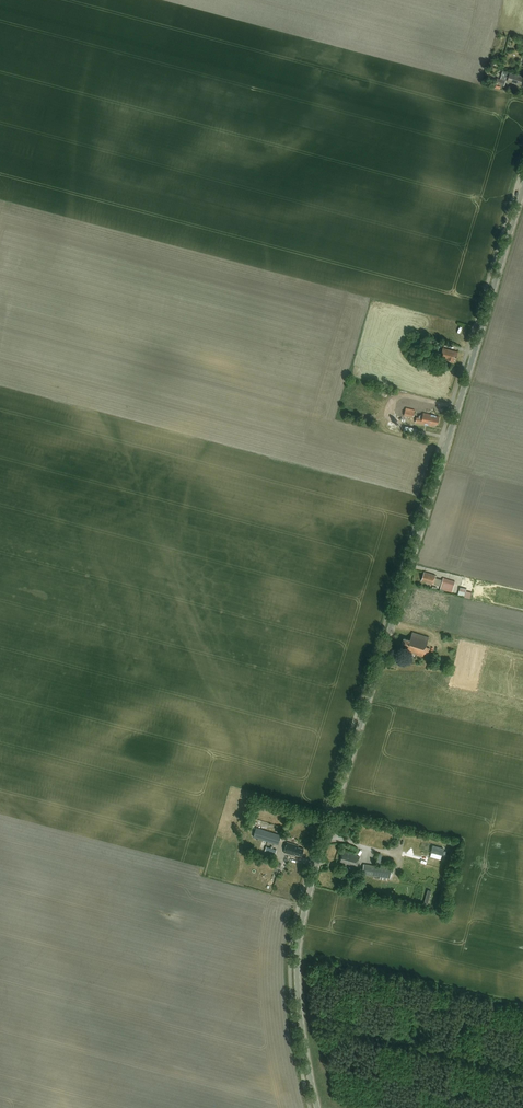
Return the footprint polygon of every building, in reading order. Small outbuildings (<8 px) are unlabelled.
[(522,86),(522,78),(520,77),(520,76),(503,71),(500,79),(497,78),(495,85),(504,87),(506,81),(522,86)] [(456,360),(458,352),(443,348),(440,360),(454,363),(455,360),(456,360)] [(436,353),(426,351),(424,359),(435,361),(436,353)] [(364,414),(366,411),(352,406),(351,409),(364,414)] [(413,418),(415,410),(406,408),(405,411),(403,410),(401,415),(404,415),(404,416),(403,416),(402,422),(406,423),(407,417),(413,418)] [(438,424),(440,417),(424,413),(423,419),(417,417),(416,422),(432,426),(433,425),(436,426),(436,423),(438,424)] [(434,585),(436,576),(425,572),(422,581),(434,585)] [(452,592),(455,582),(444,578),(441,589),(452,592)] [(423,657),(429,638),(413,633),(410,641),(404,639),(401,648),(407,650),(406,652),(423,657)] [(279,845),(281,836),(256,828),(254,837),(279,845)] [(301,857),(304,849),(298,847),(298,846),(287,842),(284,852),(292,855),(293,855),(295,856),(296,855),(301,857)] [(439,844),(437,851),(445,853),(448,854),(450,848),(439,844)] [(275,855),(277,850),(275,850),(275,848),(267,845),(265,852),(275,855)] [(359,857),(343,853),(340,862),(343,863),(343,864),(347,865),(347,864),(349,864),(349,865),(356,868),(359,857)] [(392,869),(363,865),(362,875),(390,879),(392,869)]
